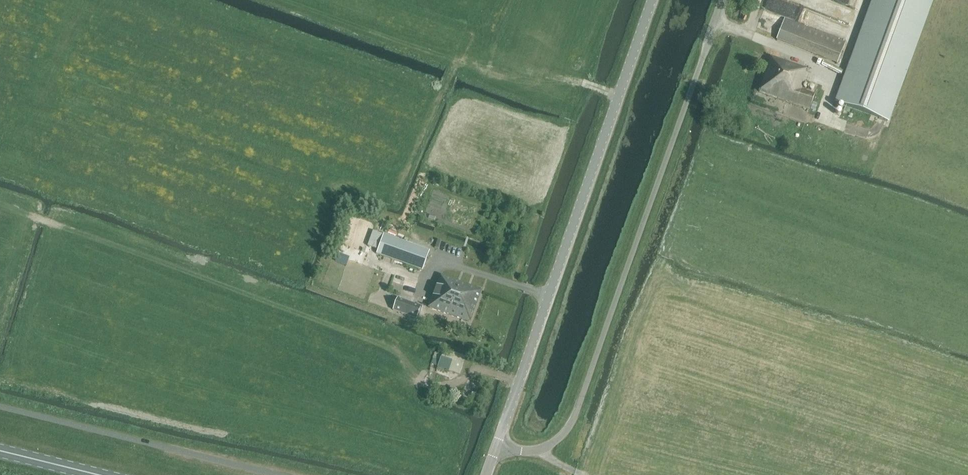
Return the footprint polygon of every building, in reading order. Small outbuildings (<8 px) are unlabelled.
[(837,103),(887,121),(932,0),(874,0),(837,103)] [(777,41),(837,64),(846,43),(786,20),(777,41)] [(761,92),(810,109),(815,94),(802,90),(807,70),(771,58),(761,92)] [(423,271),(430,251),(383,234),(376,254),(423,271)] [(429,307),(470,322),(481,290),(441,276),(438,285),(437,284),(429,307)] [(403,314),(417,319),(421,307),(407,302),(403,314)] [(431,364),(459,373),(464,357),(438,348),(437,353),(435,352),(431,364)]
